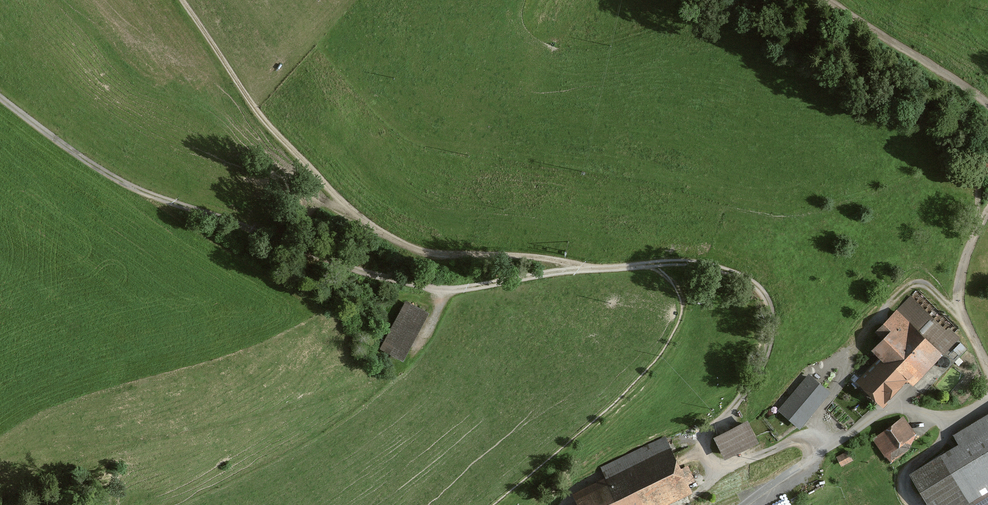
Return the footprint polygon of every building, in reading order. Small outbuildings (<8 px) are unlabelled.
[(952,336),(915,300),(883,332),(891,340),(878,353),(887,361),(866,382),(891,406),(915,382),(919,386),(966,338),(958,331),(952,336)] [(430,316),(407,304),(383,350),(406,362),(430,316)] [(833,395),(812,378),(783,413),(804,430),(833,395)] [(918,439),(905,422),(877,443),(894,465),(912,452),(908,446),(918,439)] [(917,476),(934,504),(987,504),(987,422),(961,438),(966,447),(917,476)] [(753,424),(722,440),(732,461),(763,444),(753,424)] [(577,499),(580,504),(663,504),(694,489),(668,439),(605,472),(610,481),(577,499)] [(853,454),(841,459),(845,468),(858,463),(853,454)]
